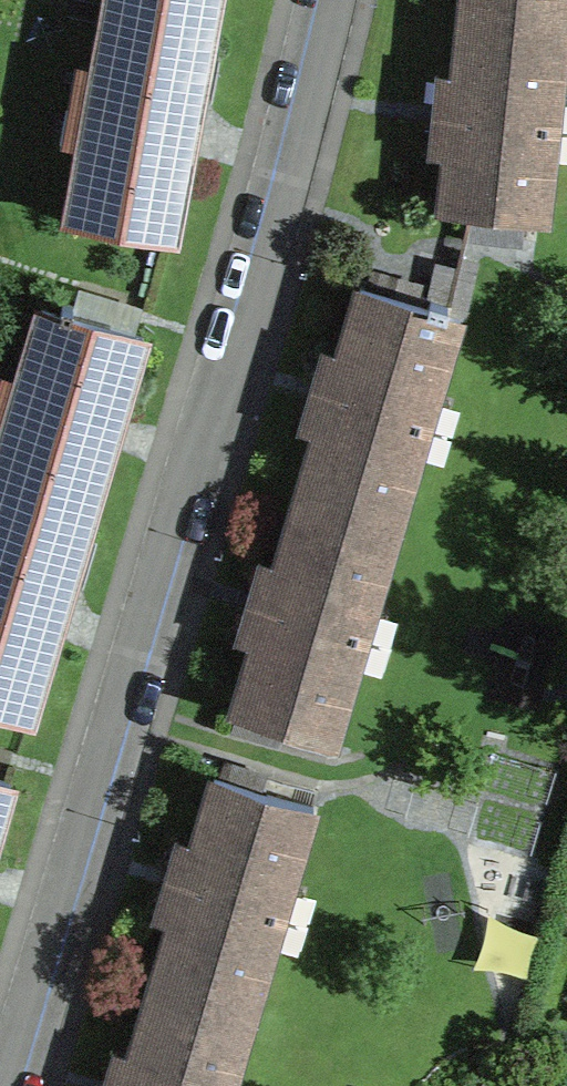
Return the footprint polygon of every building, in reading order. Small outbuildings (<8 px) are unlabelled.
[(104,23),(208,42),(216,0),(108,0),(104,23)] [(461,23),(564,33),(566,9),(566,0),(463,0),(461,23)] [(208,42),(104,23),(68,219),(172,238),(188,151),(191,152),(191,150),(189,149),(191,142),(193,128),(195,128),(196,126),(193,126),(208,42)] [(543,103),(558,99),(564,33),(461,23),(455,80),(470,81),(466,120),(462,152),(447,151),(441,210),(472,214),(467,238),(520,243),(522,219),(545,221),(552,153),(538,146),(543,103)] [(296,499),(396,529),(420,450),(408,440),(420,399),(435,398),(460,315),(360,286),(338,360),(352,364),(341,403),(332,433),(318,428),(296,499)] [(0,445),(0,502),(86,527),(110,445),(113,446),(114,444),(112,443),(115,433),(118,423),(120,424),(121,421),(118,420),(143,336),(41,306),(0,445)] [(357,610),(372,608),(396,529),(296,499),(275,571),(290,575),(278,613),(269,643),(255,639),(233,712),(333,742),(357,660),(345,651),(357,610)] [(0,502),(0,710),(29,719),(54,634),(57,635),(58,633),(55,633),(59,622),(62,612),(64,612),(65,610),(61,609),(86,527),(0,502)] [(186,921),(172,917),(150,988),(250,1018),(274,939),(262,929),(274,888),(289,887),(314,805),(214,776),(192,849),(206,853),(195,891),(186,921)] [(10,782),(0,779),(0,815),(10,782)] [(250,1018),(150,988),(129,1059),(144,1064),(137,1085),(230,1085),(250,1018)]
